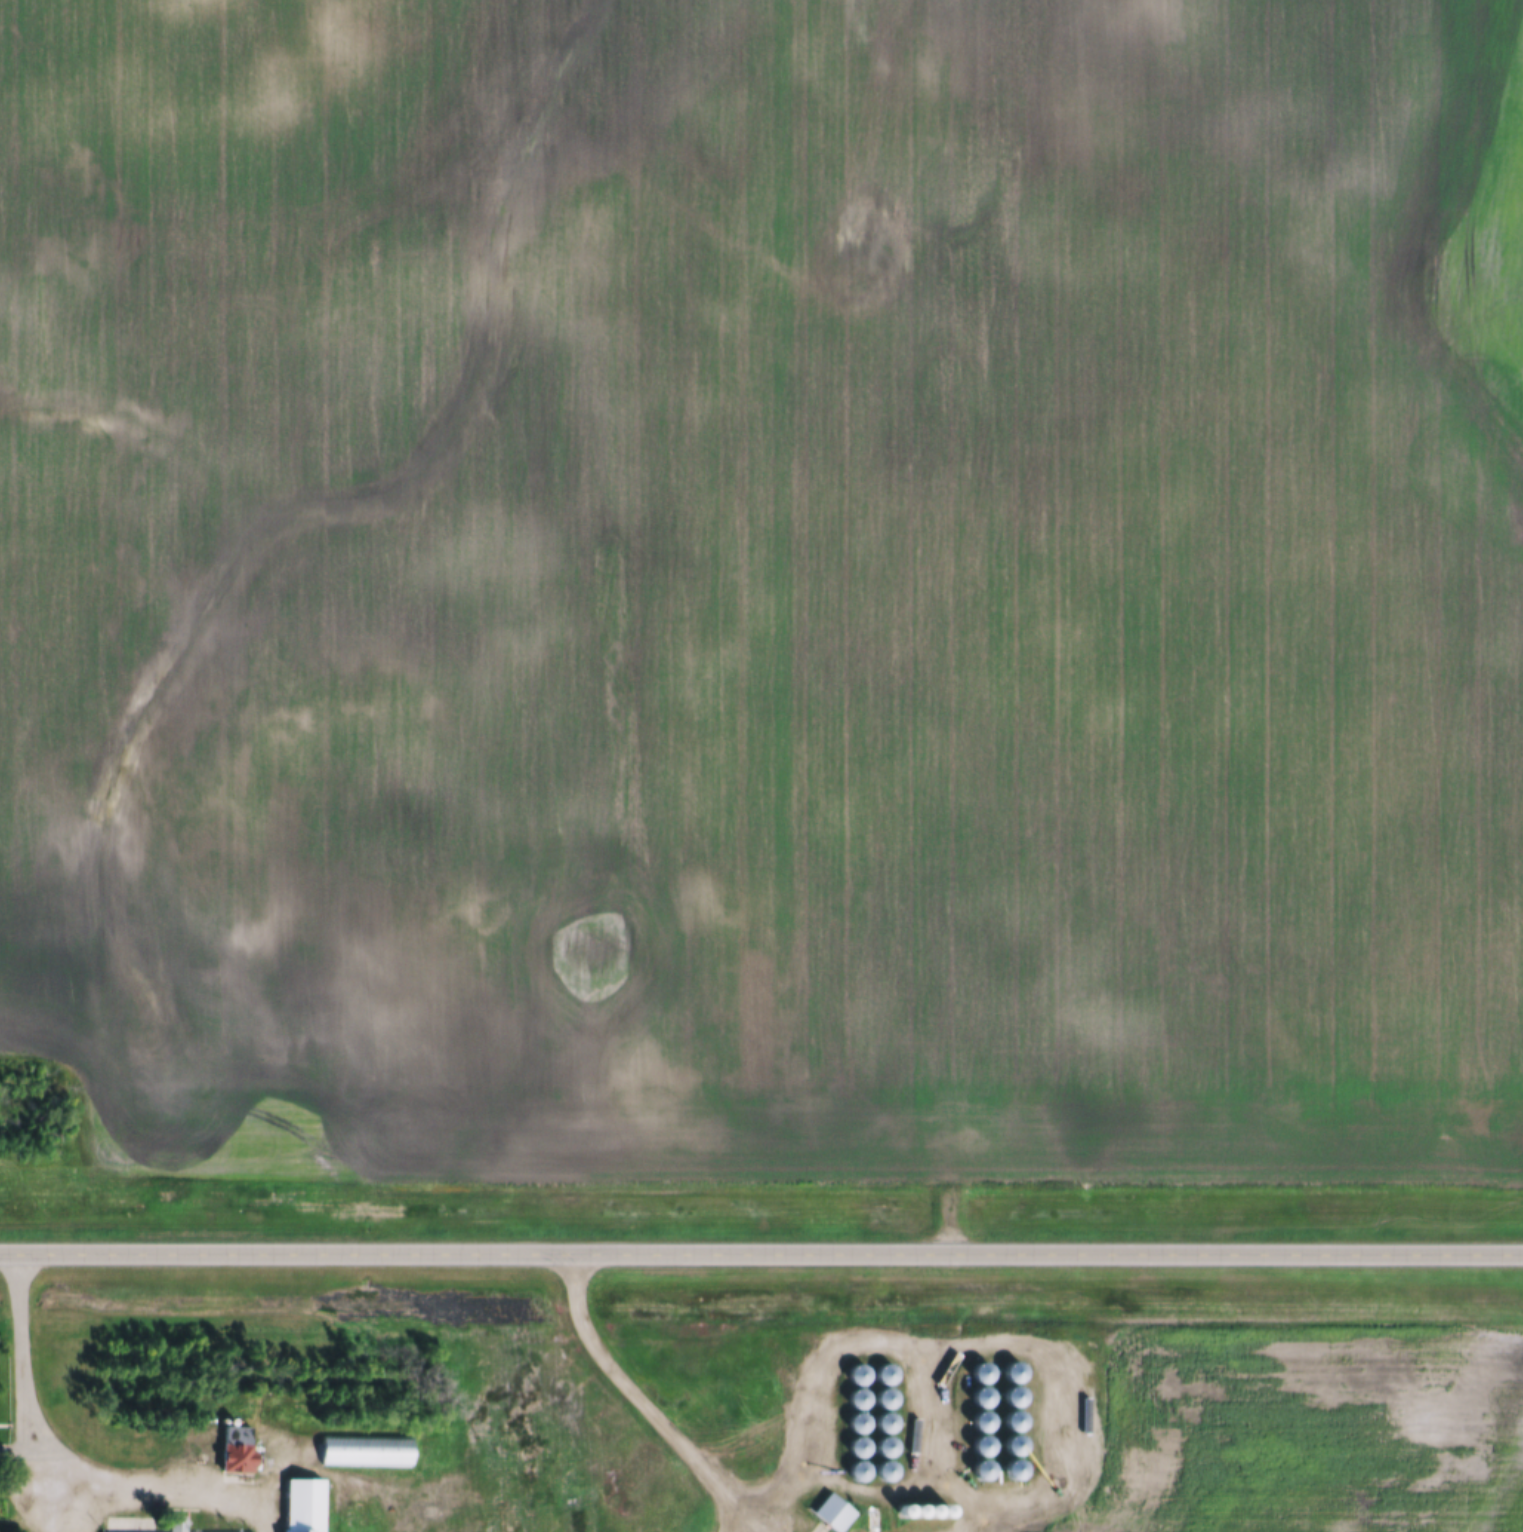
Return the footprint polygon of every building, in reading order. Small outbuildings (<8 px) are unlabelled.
[(220,1474),(250,1474),(251,1429),(221,1428),(220,1474)] [(409,1439),(319,1437),(319,1467),(409,1469),(409,1439)] [(283,1531),(320,1531),(321,1481),(284,1481),(283,1531)] [(829,1494),(810,1514),(829,1531),(839,1531),(853,1516),(829,1494)] [(184,1520),(171,1520),(171,1531),(184,1531),(184,1520)]
